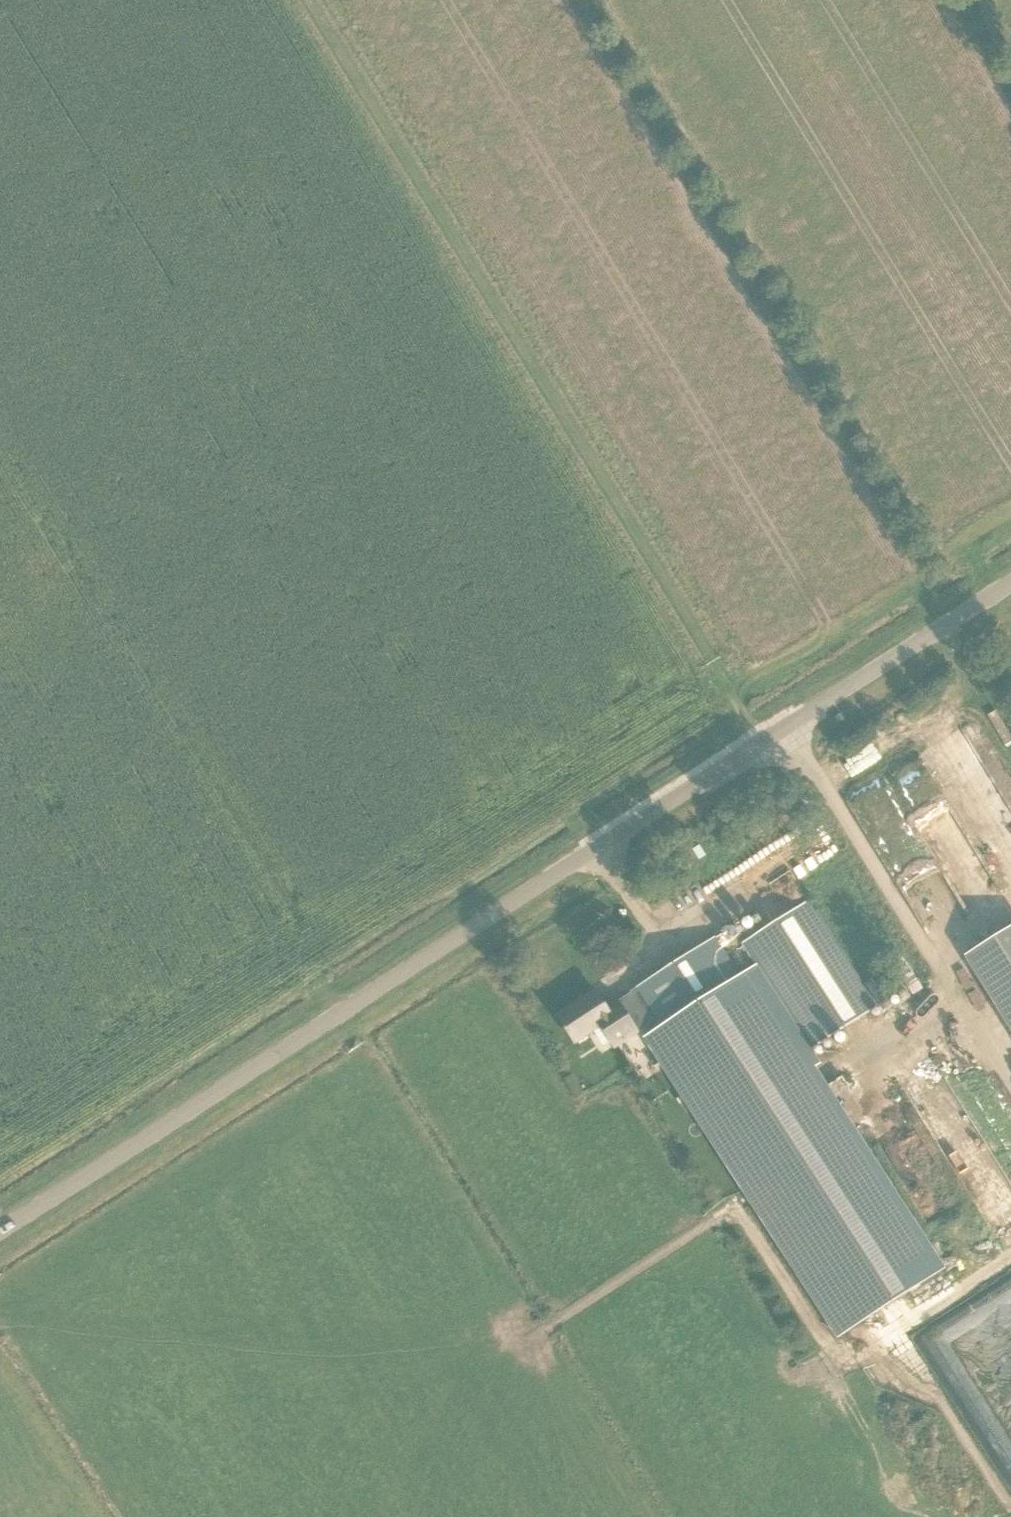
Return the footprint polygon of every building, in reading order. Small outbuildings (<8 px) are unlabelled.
[(791,887),(807,873),(795,860),(780,874),(791,887)] [(809,901),(742,944),(811,1050),(878,1007),(809,901)] [(966,955),(1010,1027),(1010,927),(966,955)] [(596,990),(556,1015),(575,1043),(600,1027),(613,1048),(651,1024),(751,1178),(742,1184),(840,1335),(941,1270),(844,1118),(835,1124),(715,937),(631,992),(634,996),(609,1012),(596,990)] [(571,1075),(583,1067),(575,1056),(564,1064),(571,1075)] [(994,1138),(984,1146),(972,1129),(942,1152),(975,1194),(1010,1167),(1010,1160),(994,1138)]
